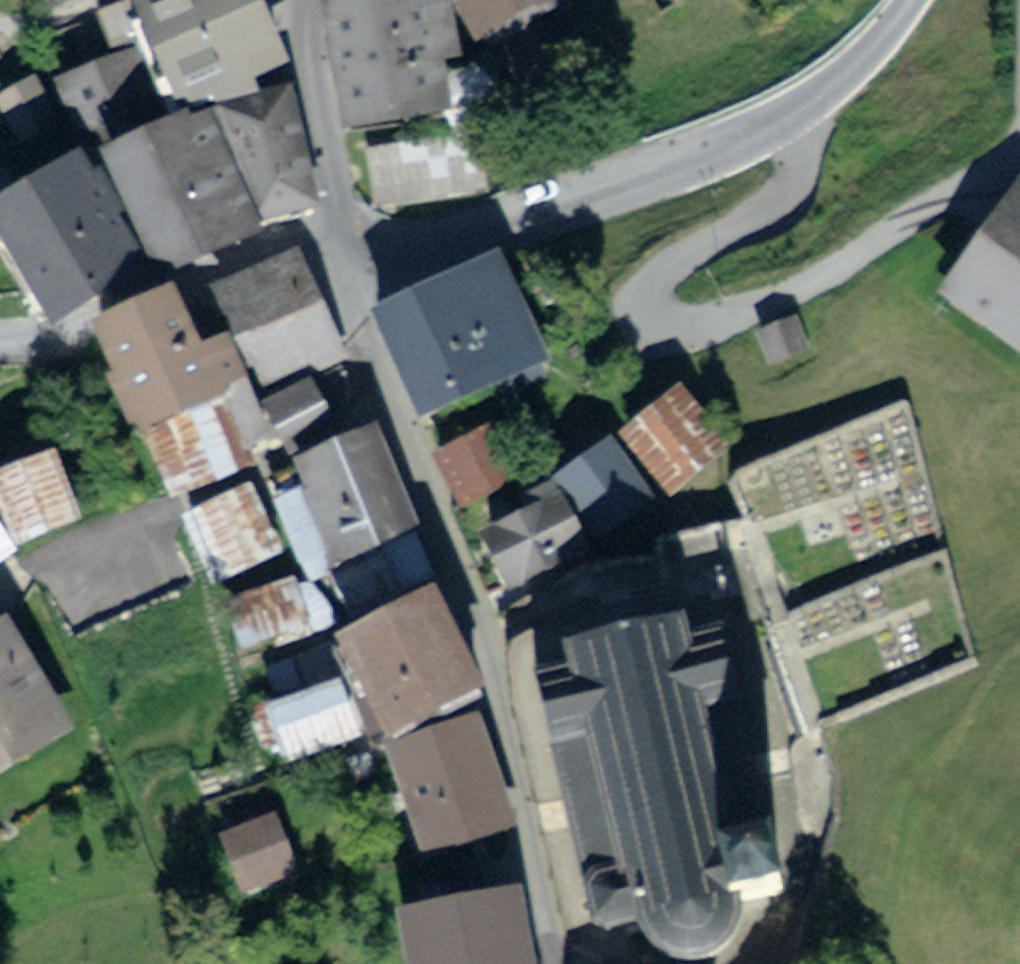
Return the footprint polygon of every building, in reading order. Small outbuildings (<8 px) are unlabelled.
[(134,7),(179,104),(290,54),(265,0),(150,0),(134,7)] [(345,130),(450,115),(433,0),(326,0),(345,130)] [(485,42),(552,0),(459,0),(485,42)] [(148,47),(81,75),(109,143),(176,115),(148,47)] [(80,140),(55,80),(8,100),(33,160),(80,140)] [(290,86),(229,107),(262,207),(323,187),(290,86)] [(261,226),(207,100),(176,115),(109,143),(163,267),(261,226)] [(80,140),(33,160),(0,178),(0,225),(44,311),(141,262),(80,140)] [(939,288),(1019,344),(1019,172),(939,288)] [(511,250),(389,294),(433,416),(555,372),(511,250)] [(348,343),(317,274),(242,307),(273,377),(348,343)] [(197,296),(103,329),(143,442),(167,433),(228,411),(263,400),(240,334),(213,343),(197,296)] [(248,464),(228,411),(167,433),(188,485),(248,464)] [(552,414),(454,458),(498,555),(596,511),(571,457),(552,414)] [(386,427),(306,461),(355,575),(435,541),(386,427)] [(622,427),(571,457),(596,511),(614,536),(668,505),(622,427)] [(0,473),(0,494),(23,548),(87,521),(57,450),(0,473)] [(280,489),(197,518),(226,600),(309,571),(280,489)] [(0,523),(0,580),(25,564),(0,523)] [(440,577),(343,614),(386,728),(483,691),(440,577)] [(672,577),(549,607),(559,646),(533,653),(599,914),(634,905),(661,950),(685,955),(722,946),(745,924),(753,886),(745,858),(732,806),(707,703),(741,694),(723,624),(686,633),(672,577)] [(0,616),(0,796),(95,737),(15,607),(0,616)] [(375,755),(354,693),(288,715),(309,777),(375,755)] [(488,723),(398,749),(433,870),(523,844),(488,723)] [(773,796),(732,806),(745,858),(786,848),(773,796)] [(295,807),(233,820),(247,886),(309,872),(295,807)] [(402,896),(413,963),(541,963),(526,876),(402,896)]
